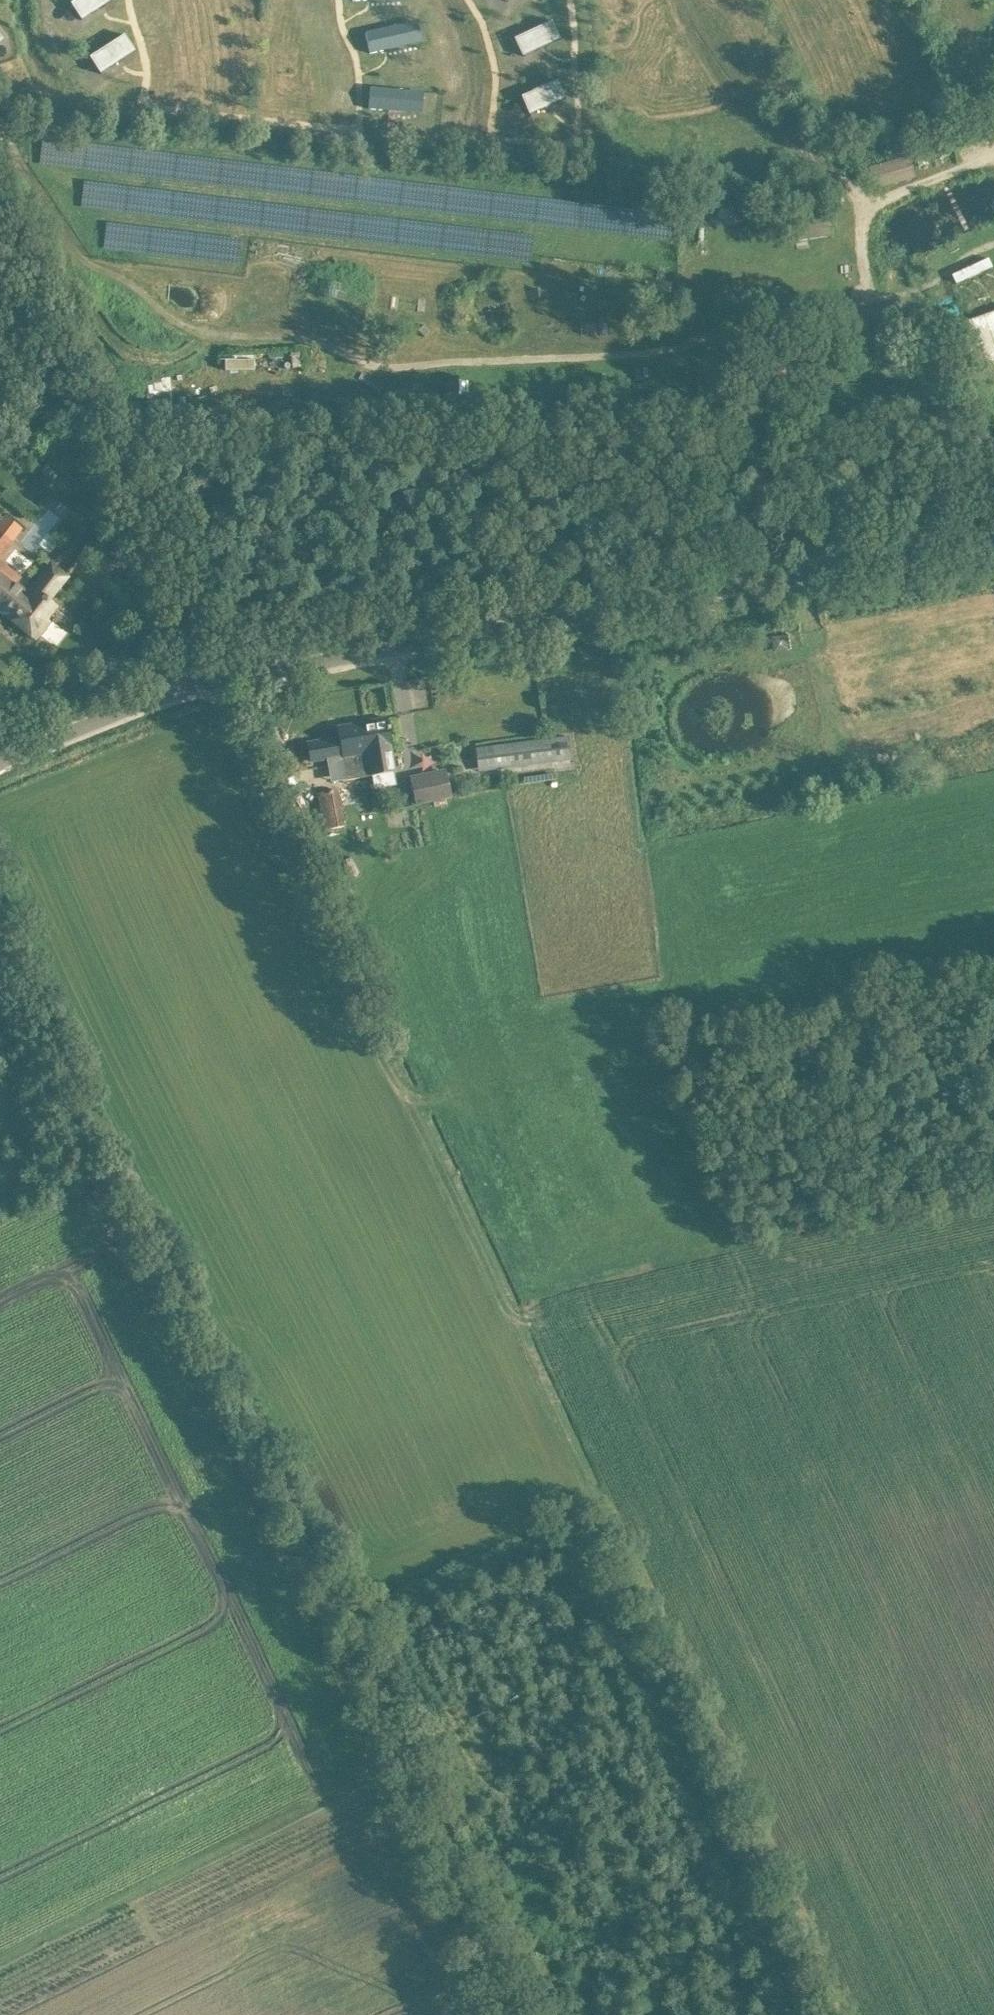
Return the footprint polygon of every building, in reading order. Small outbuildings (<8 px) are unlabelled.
[(71,3),(81,19),(112,0),(75,0),(71,3)] [(581,7),(590,8),(592,0),(582,0),(581,7)] [(318,17),(314,32),(323,34),(326,19),(318,17)] [(523,56),(560,39),(552,21),(515,38),(523,56)] [(408,24),(365,34),(370,54),(413,44),(408,24)] [(124,35),(89,57),(100,74),(134,52),(124,35)] [(621,51),(619,67),(627,69),(630,52),(621,51)] [(566,98),(559,80),(521,96),(529,114),(566,98)] [(337,88),(332,104),(341,107),(346,91),(337,88)] [(370,88),(368,109),(412,113),(414,91),(370,88)] [(592,110),(590,127),(598,128),(601,112),(592,110)] [(538,138),(539,116),(511,115),(510,137),(538,138)] [(13,542),(0,532),(0,558),(13,542)] [(13,608),(15,606),(19,610),(16,614),(17,616),(14,620),(35,637),(47,621),(44,619),(54,606),(47,600),(55,590),(66,577),(68,575),(49,560),(30,583),(24,591),(14,582),(19,575),(0,559),(0,597),(13,608)] [(371,775),(394,771),(385,718),(361,722),(371,775)] [(361,722),(338,726),(347,778),(370,774),(370,775),(371,775),(361,722)] [(568,736),(475,748),(478,770),(569,758),(568,736)] [(445,768),(408,775),(415,804),(451,797),(445,768)] [(338,790),(316,794),(323,831),(345,826),(338,790)]
